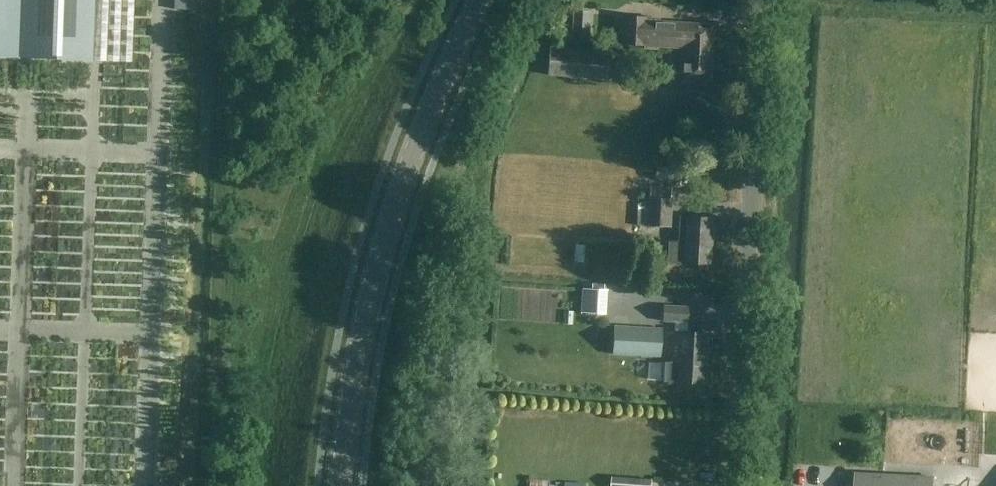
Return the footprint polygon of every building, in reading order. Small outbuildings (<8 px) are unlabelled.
[(18,58),(92,60),(94,0),(0,0),(0,57),(18,58)] [(591,12),(573,11),(572,36),(590,37),(591,12)] [(681,27),(657,26),(657,17),(623,15),(621,44),(646,45),(646,47),(679,49),(679,53),(711,54),(712,26),(681,24),(681,27)] [(611,52),(550,47),(547,77),(609,82),(611,52)] [(711,54),(679,53),(677,81),(709,83),(711,54)] [(686,169),(655,167),(654,180),(686,181),(686,169)] [(673,200),(649,199),(638,199),(637,226),(672,227),(673,200)] [(712,217),(681,216),(679,216),(678,244),(668,243),(668,262),(710,264),(712,217)] [(688,307),(663,306),(662,322),(688,323),(688,307)] [(661,329),(620,328),(619,354),(660,356),(661,329)] [(664,363),(663,382),(704,384),(707,334),(673,332),(671,364),(664,363)] [(937,482),(937,468),(915,468),(915,482),(937,482)] [(839,471),(824,472),(825,485),(840,485),(839,471)] [(856,485),(911,485),(911,482),(894,481),(894,471),(856,471),(856,485)] [(653,479),(612,477),(612,485),(653,485),(653,479)]
